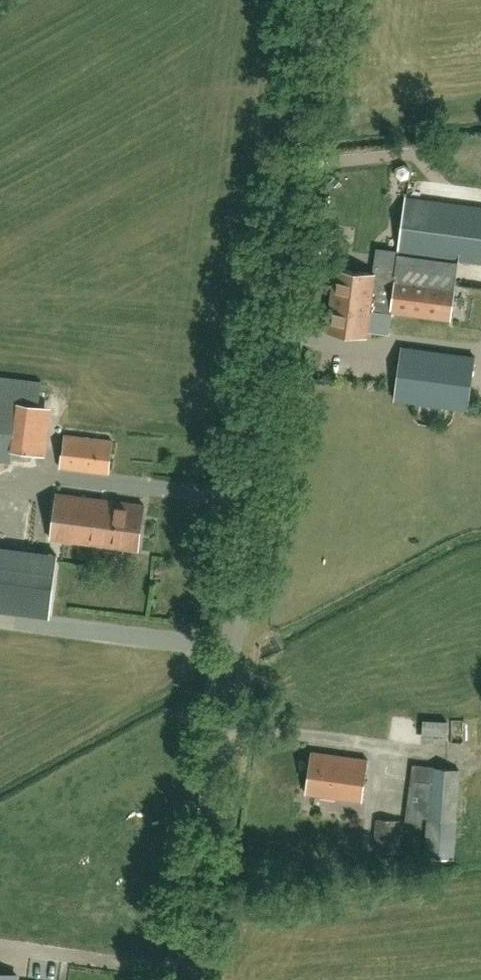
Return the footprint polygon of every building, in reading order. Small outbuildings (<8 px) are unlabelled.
[(402,209),(404,195),(380,191),(378,205),(402,209)] [(407,197),(399,252),(480,263),(480,207),(407,197)] [(449,320),(454,283),(335,268),(326,331),(366,337),(372,295),(393,297),(391,312),(449,320)] [(468,410),(475,358),(402,348),(395,393),(394,400),(468,410)] [(10,462),(11,450),(30,453),(32,437),(34,437),(41,382),(0,377),(0,461),(10,462)] [(108,474),(112,440),(63,433),(59,468),(108,474)] [(137,550),(143,504),(56,493),(50,539),(137,550)] [(48,616),(56,555),(0,548),(0,610),(48,616)] [(422,741),(426,742),(448,743),(449,719),(426,718),(423,717),(422,741)] [(361,801),(367,759),(312,751),(306,793),(361,801)] [(424,857),(452,859),(458,770),(412,764),(404,820),(423,822),(423,818),(426,818),(424,857)] [(375,818),(373,850),(398,851),(399,852),(402,820),(375,818)]
